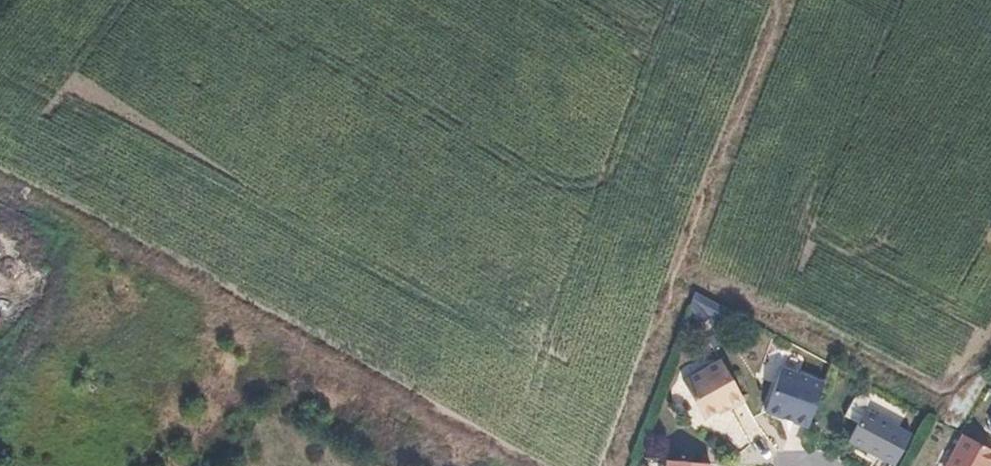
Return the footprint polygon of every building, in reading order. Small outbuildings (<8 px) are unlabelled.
[(727,306),(696,289),(690,304),(699,321),(712,315),(720,319),(727,306)] [(720,357),(681,379),(701,415),(715,407),(723,403),(726,407),(742,398),(720,357)] [(823,379),(780,363),(764,408),(781,414),(782,411),(794,415),(792,418),(807,423),(823,379)] [(845,410),(858,417),(846,435),(892,463),(911,431),(867,404),(872,394),(863,389),(862,387),(855,390),(856,392),(845,410)] [(726,407),(723,403),(715,407),(717,412),(726,407)] [(972,438),(957,465),(990,465),(990,448),(972,438)] [(666,457),(665,465),(710,465),(710,461),(666,457)]
